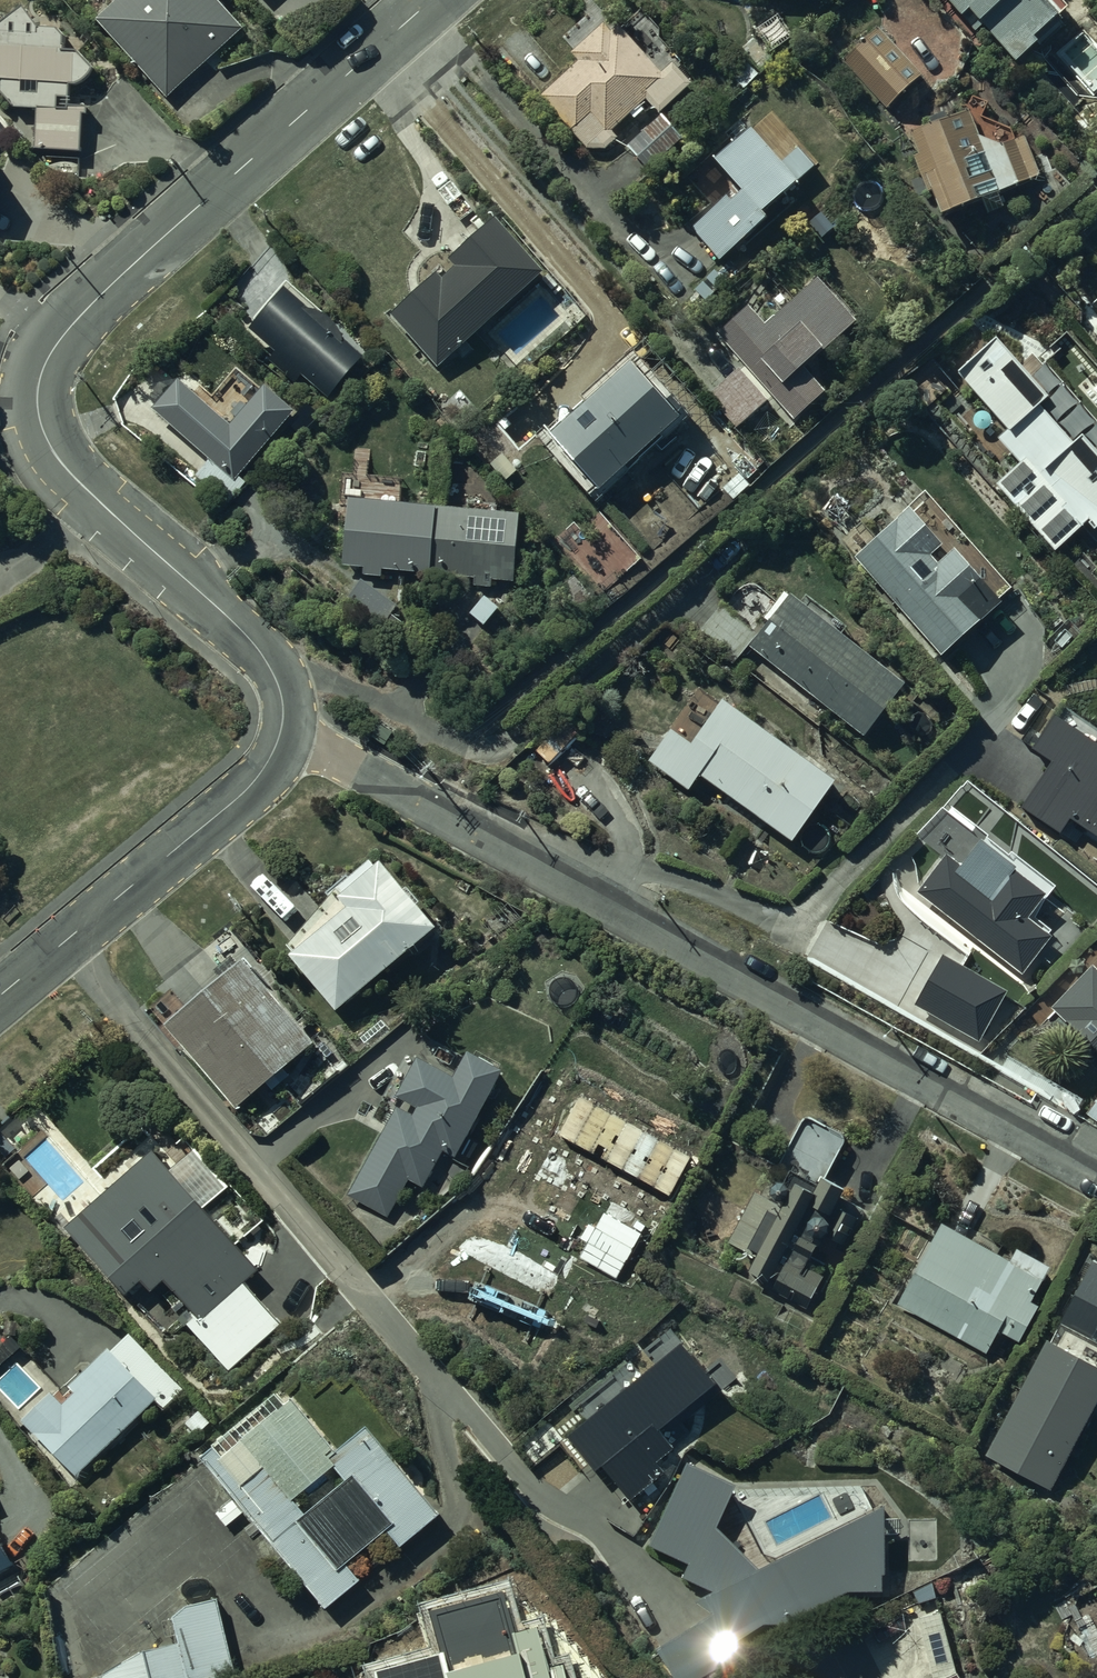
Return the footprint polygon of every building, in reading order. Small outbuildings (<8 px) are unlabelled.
[(97,27),(167,100),(240,31),(217,8),(225,0),(125,0),(97,27)] [(1037,0),(945,0),(962,24),(971,17),(983,33),(986,30),(1017,71),(1040,54),(1034,47),(1060,28),(1037,0)] [(23,19),(0,35),(0,87),(1,87),(1,98),(13,113),(36,113),(35,153),(80,155),(80,119),(86,119),(86,107),(68,107),(68,89),(76,89),(91,77),(78,61),(62,61),(63,46),(57,39),(39,39),(23,19)] [(662,82),(612,25),(572,58),(580,69),(542,101),(587,153),(605,153),(617,143),(611,136),(647,106),(659,120),(692,92),(674,71),(662,82)] [(923,80),(879,32),(845,63),(889,111),(923,80)] [(970,119),(913,141),(920,161),(915,163),(923,186),(928,185),(942,225),(1000,201),(999,199),(1041,182),(1026,144),(1002,154),(979,143),(970,119)] [(682,146),(661,122),(629,152),(649,174),(682,146)] [(783,170),(753,138),(716,171),(745,205),(734,214),(727,205),(693,233),(721,267),(767,233),(762,226),(799,190),(798,188),(813,173),(797,156),(783,170)] [(542,282),(495,230),(452,268),(458,275),(442,289),(436,282),(392,320),(437,371),(542,282)] [(323,317),(287,287),(255,324),(260,329),(253,337),(277,357),(270,364),(296,386),(301,381),(329,405),(363,366),(344,349),(344,348),(344,347),(343,346),(343,345),(343,344),(342,343),(342,342),(341,341),(341,340),(340,339),(340,338),(339,337),(338,336),(337,335),(337,334),(336,333),(335,332),(335,331),(334,330),(333,329),(332,329),(332,328),(331,327),(330,326),(329,326),(328,325),(327,324),(326,323),(325,322),(324,322),(323,321),(322,320),(321,320),(323,317)] [(855,330),(818,287),(766,333),(747,312),(719,338),(795,425),(824,400),(803,375),(855,330)] [(997,348),(959,382),(1007,435),(998,443),(1021,468),(996,490),(1056,557),(1082,534),(1091,545),(1096,540),(1096,460),(1082,443),(1076,449),(1043,412),(1049,406),(997,348)] [(770,407),(739,372),(707,402),(738,436),(770,407)] [(680,431),(632,376),(552,443),(600,500),(680,431)] [(293,417),(265,394),(232,432),(178,386),(154,415),(235,485),(293,417)] [(519,520),(350,506),(344,568),(365,570),(364,579),(382,580),(382,573),(476,581),(475,590),(489,591),(490,584),(513,586),(519,520)] [(941,556),(911,520),(857,564),(941,662),(1001,613),(956,561),(940,576),(930,565),(941,556)] [(397,610),(362,584),(348,601),(384,627),(397,610)] [(906,695),(792,603),(791,605),(784,600),(766,623),(772,628),(753,652),(867,743),(906,695)] [(835,791),(726,709),(693,753),(672,738),(650,767),(689,796),(701,781),(792,849),(835,791)] [(1013,884),(977,855),(960,876),(946,864),(919,897),(1020,979),(1048,944),(1026,925),(1044,903),(1016,881),(1013,884)] [(435,940),(382,875),(341,909),(350,920),(291,967),(337,1020),(435,940)] [(311,1052),(243,972),(190,1017),(181,1006),(165,1019),(173,1029),(166,1035),(236,1114),(311,1052)] [(1055,1012),(1096,1054),(1096,974),(1095,972),(1055,1012)] [(499,1081),(469,1064),(456,1088),(418,1070),(397,1105),(416,1116),(412,1123),(399,1115),(349,1197),(386,1220),(410,1182),(423,1190),(442,1155),(455,1162),(499,1081)] [(122,1190),(67,1236),(132,1314),(164,1288),(195,1321),(187,1328),(229,1372),(283,1324),(249,1285),(258,1276),(202,1215),(229,1194),(195,1154),(165,1179),(167,1182),(136,1208),(122,1190)] [(843,1206),(823,1194),(818,1201),(798,1190),(790,1205),(790,1204),(790,1203),(789,1203),(789,1202),(789,1201),(788,1201),(788,1200),(787,1200),(787,1199),(786,1199),(785,1198),(784,1198),(783,1197),(782,1197),(781,1197),(780,1197),(779,1197),(778,1197),(777,1198),(776,1198),(775,1199),(774,1199),(773,1200),(773,1201),(772,1202),(772,1203),(771,1204),(771,1206),(756,1198),(729,1245),(758,1261),(749,1277),(771,1289),(773,1284),(812,1306),(825,1283),(806,1272),(818,1250),(819,1250),(820,1250),(821,1250),(821,1249),(822,1249),(823,1249),(824,1249),(825,1248),(826,1248),(827,1248),(827,1247),(828,1247),(829,1246),(830,1246),(844,1250),(858,1225),(839,1214),(843,1206)] [(1012,1273),(942,1234),(899,1308),(985,1356),(997,1336),(1020,1349),(1038,1316),(1031,1312),(1050,1277),(1019,1260),(1012,1273)] [(1094,1271),(1062,1329),(1065,1331),(1051,1355),(1048,1353),(987,1460),(1050,1496),(1096,1414),(1096,1272),(1094,1271)] [(51,1400),(21,1428),(76,1483),(155,1408),(164,1416),(185,1396),(130,1337),(70,1394),(75,1400),(62,1411),(51,1400)] [(336,1461),(293,1408),(287,1414),(277,1402),(224,1445),(233,1455),(222,1464),(216,1457),(203,1467),(325,1615),(359,1587),(346,1571),(388,1536),(402,1553),(439,1523),(367,1435),(336,1461)] [(737,1495),(689,1474),(651,1553),(689,1571),(684,1583),(717,1599),(698,1609),(713,1620),(658,1656),(672,1677),(701,1677),(739,1652),(737,1649),(765,1630),(794,1632),(848,1599),(883,1599),(883,1582),(886,1582),(885,1518),(762,1577),(720,1535),(737,1495)] [(14,1566),(0,1539),(0,1573),(14,1566)] [(178,1649),(160,1653),(160,1647),(141,1652),(141,1660),(137,1661),(133,1651),(117,1658),(121,1670),(107,1677),(235,1677),(216,1600),(185,1606),(172,1616),(178,1649)] [(917,1624),(931,1677),(956,1677),(941,1618),(917,1624)]
